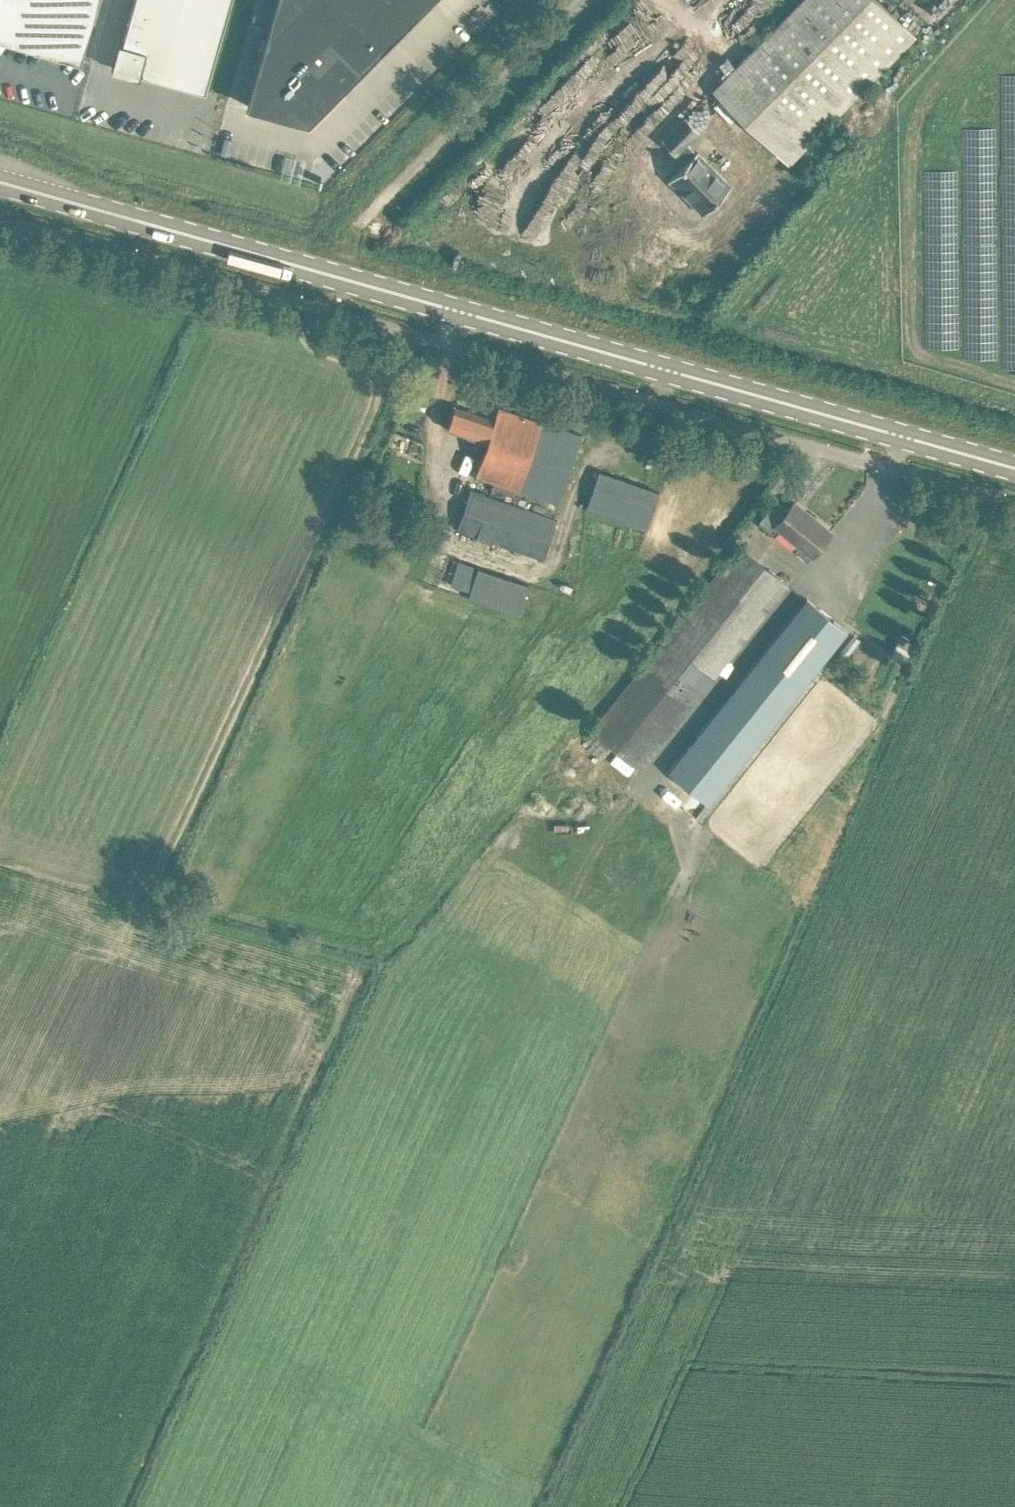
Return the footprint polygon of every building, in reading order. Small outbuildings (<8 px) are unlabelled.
[(98,0),(0,0),(0,34),(35,43),(34,45),(79,58),(78,60),(81,61),(98,0)] [(123,41),(119,40),(111,68),(139,75),(140,71),(206,90),(231,0),(135,0),(123,41)] [(429,0),(276,0),(247,105),(309,122),(429,0)] [(916,35),(881,0),(800,0),(712,89),(789,164),(916,35)] [(1002,11),(1007,15),(1014,6),(1014,0),(1012,0),(1002,11)] [(979,39),(971,49),(976,53),(984,43),(979,39)] [(960,56),(938,81),(943,86),(965,61),(960,56)] [(936,84),(914,109),(919,113),(941,88),(936,84)] [(942,89),(920,114),(925,118),(947,93),(942,89)] [(731,184),(697,150),(696,151),(687,142),(699,129),(685,116),(662,139),(676,153),(677,152),(686,161),(668,179),(703,213),(731,184)] [(763,189),(755,198),(762,204),(770,195),(763,189)] [(559,502),(576,453),(582,434),(498,406),(494,418),(455,405),(447,428),(487,441),(475,474),(559,502)] [(647,528),(659,492),(599,471),(586,508),(647,528)] [(545,557),(558,517),(471,487),(458,527),(545,557)] [(830,530),(794,501),(788,509),(776,499),(759,521),(771,530),(775,524),(801,544),(796,550),(807,559),(830,530)] [(638,767),(789,583),(741,544),(590,728),(638,767)] [(516,612),(527,581),(484,567),(473,598),(516,612)] [(923,589),(919,596),(926,599),(930,592),(923,589)] [(847,630),(807,597),(668,770),(709,803),(847,630)]
